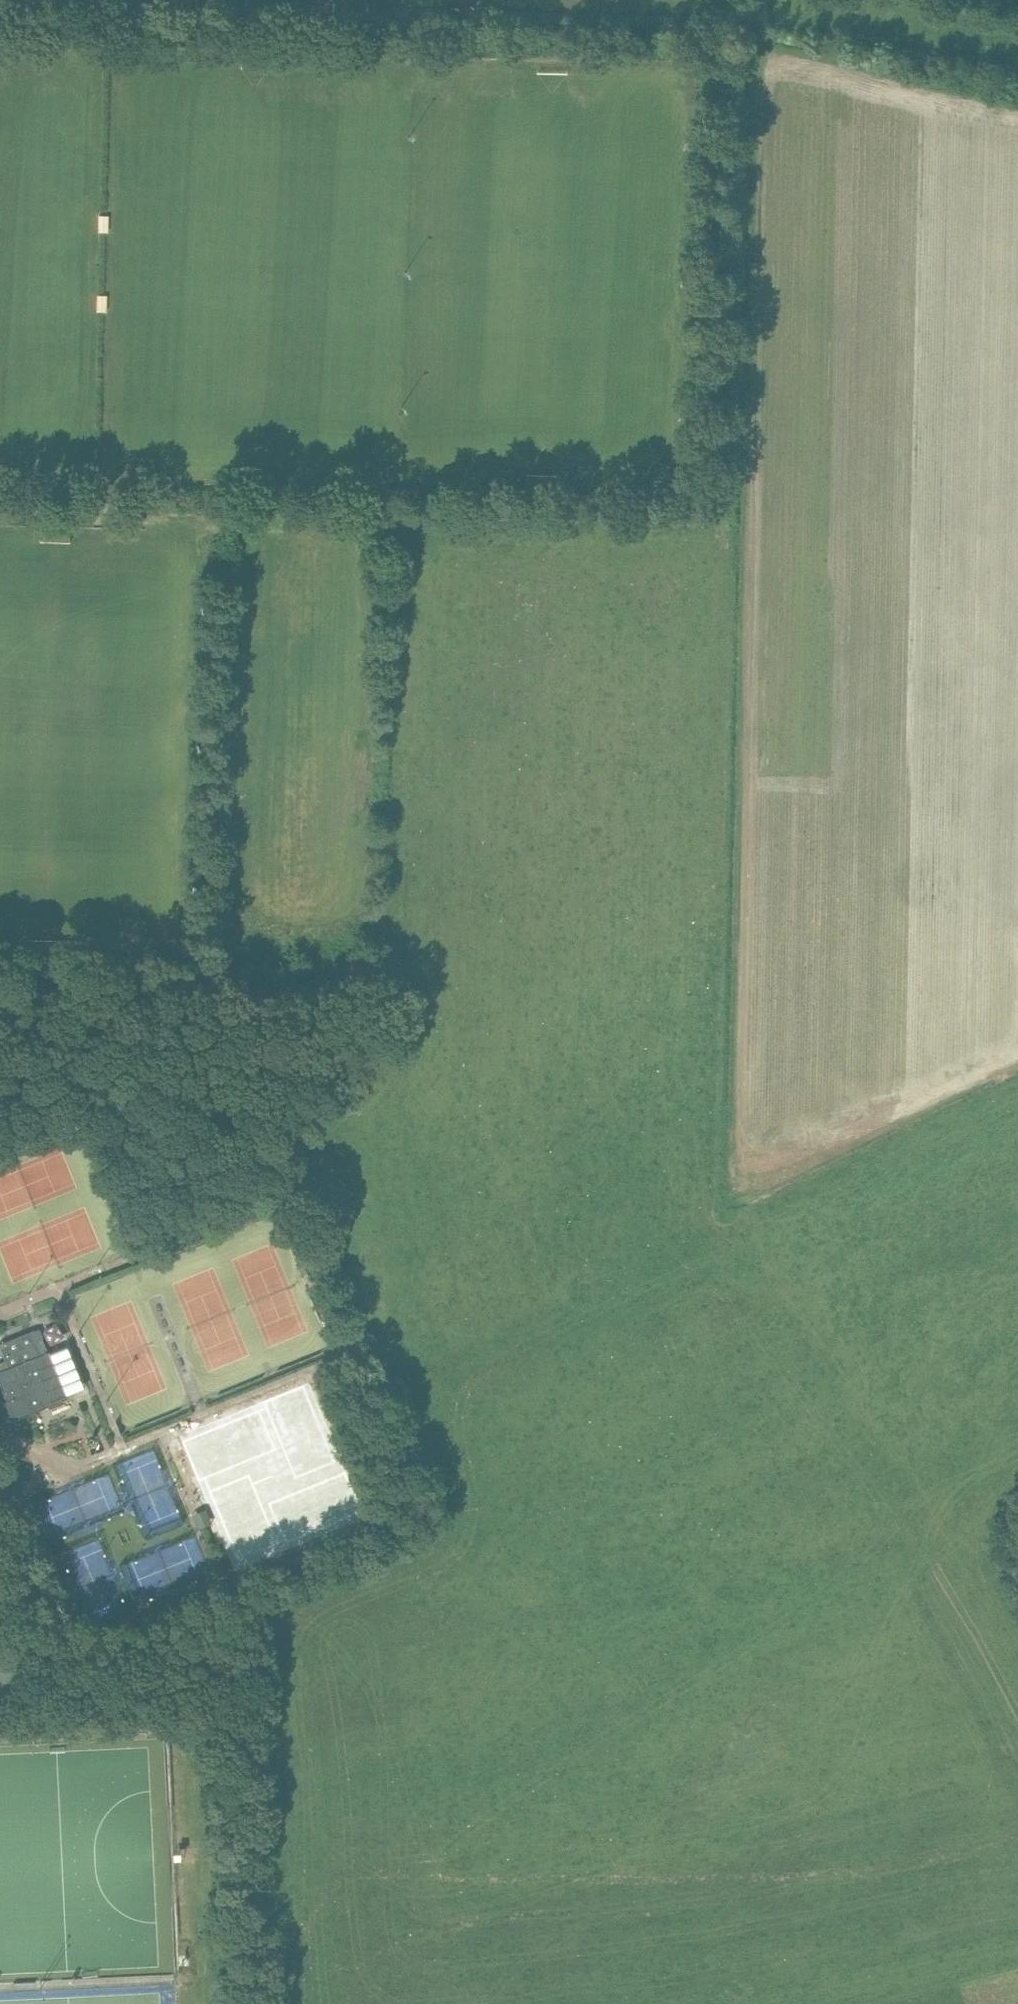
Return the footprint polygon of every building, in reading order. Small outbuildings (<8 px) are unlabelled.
[(69,1397),(51,1349),(46,1351),(37,1327),(1,1340),(10,1364),(0,1368),(0,1378),(14,1417),(69,1397)]
